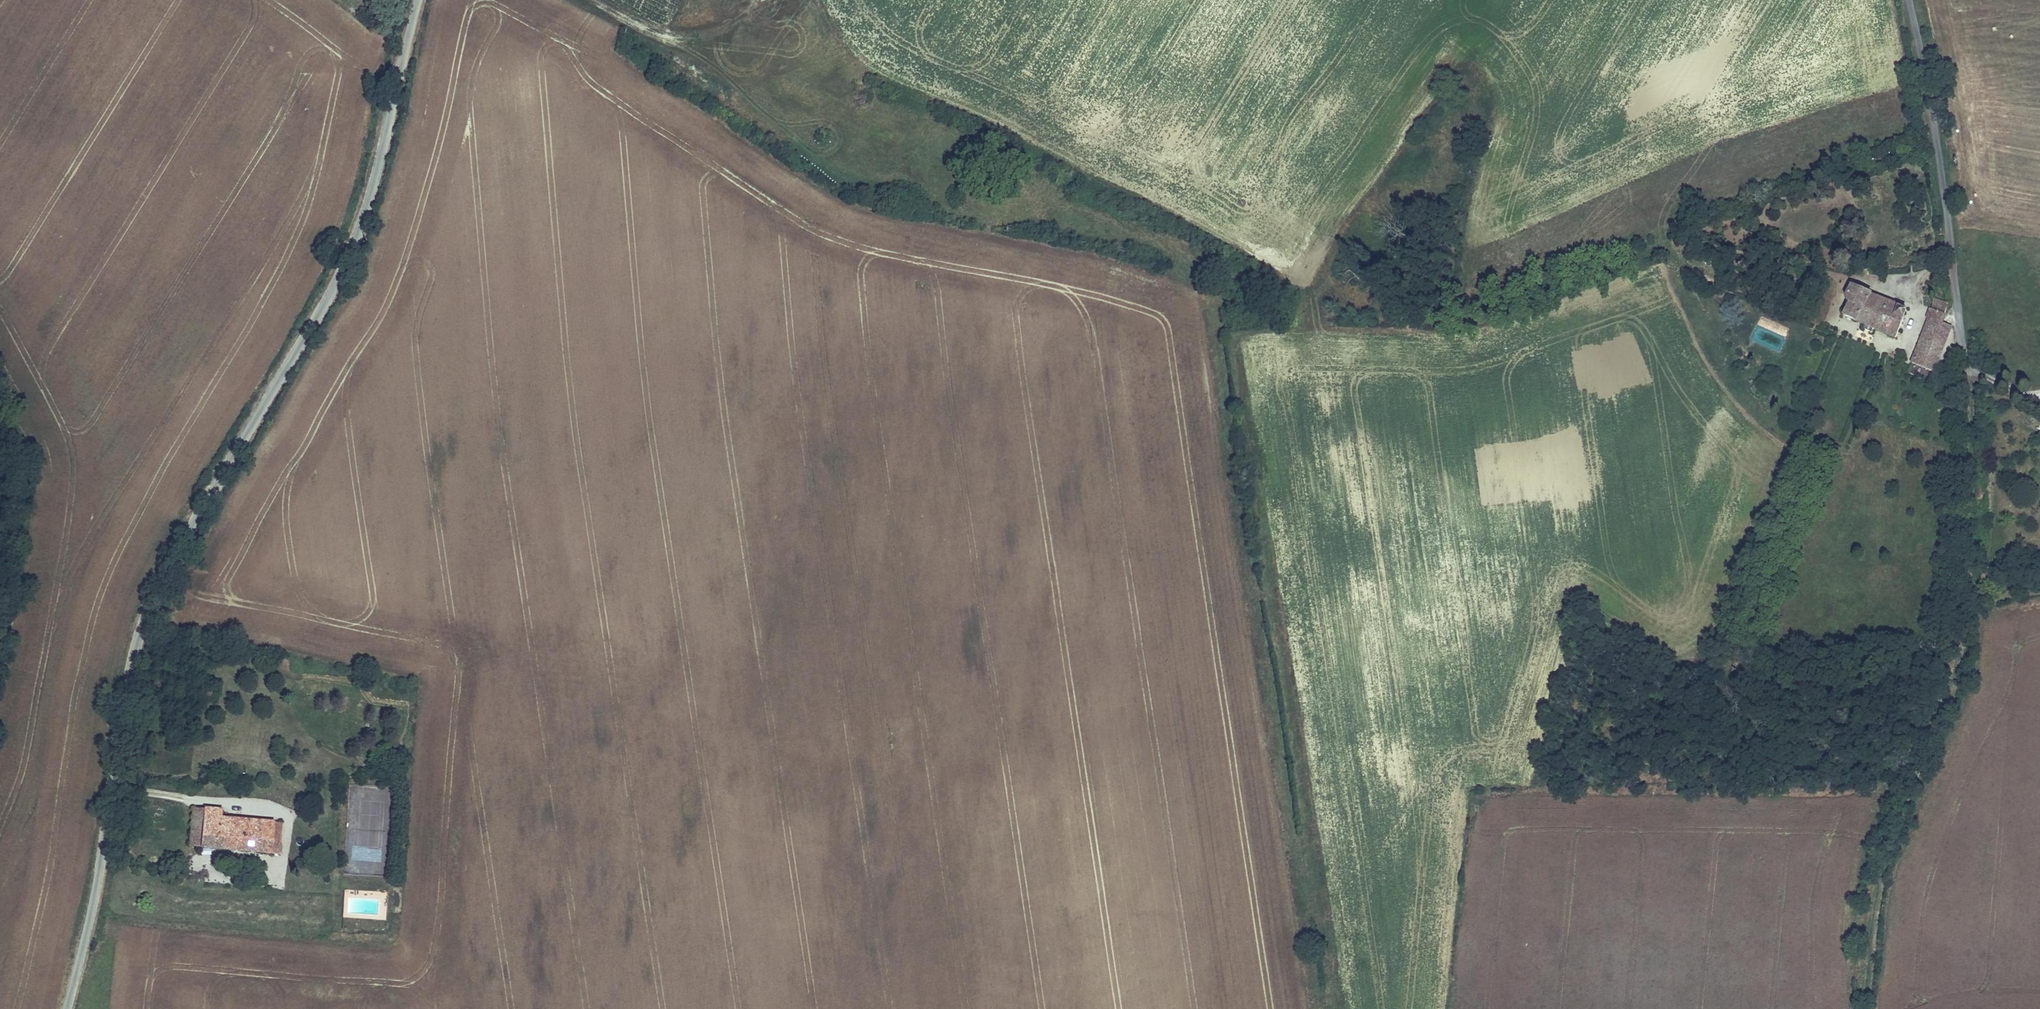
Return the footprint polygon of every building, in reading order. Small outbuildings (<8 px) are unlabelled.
[(1856,304),(1881,314),(1893,318),(1901,322),(1911,297),(1877,284),(1878,280),(1860,273),(1854,288),(1861,290),(1856,304)] [(1951,291),(1950,286),(1939,284),(1929,307),(1932,310),(1917,347),(1938,356),(1956,313),(1956,309),(1944,305),(1951,291)] [(1893,318),(1881,314),(1880,319),(1891,323),(1893,318)] [(201,848),(201,850),(273,857),(276,821),(222,818),(223,809),(204,808),(204,810),(191,808),(188,848),(201,848)]
